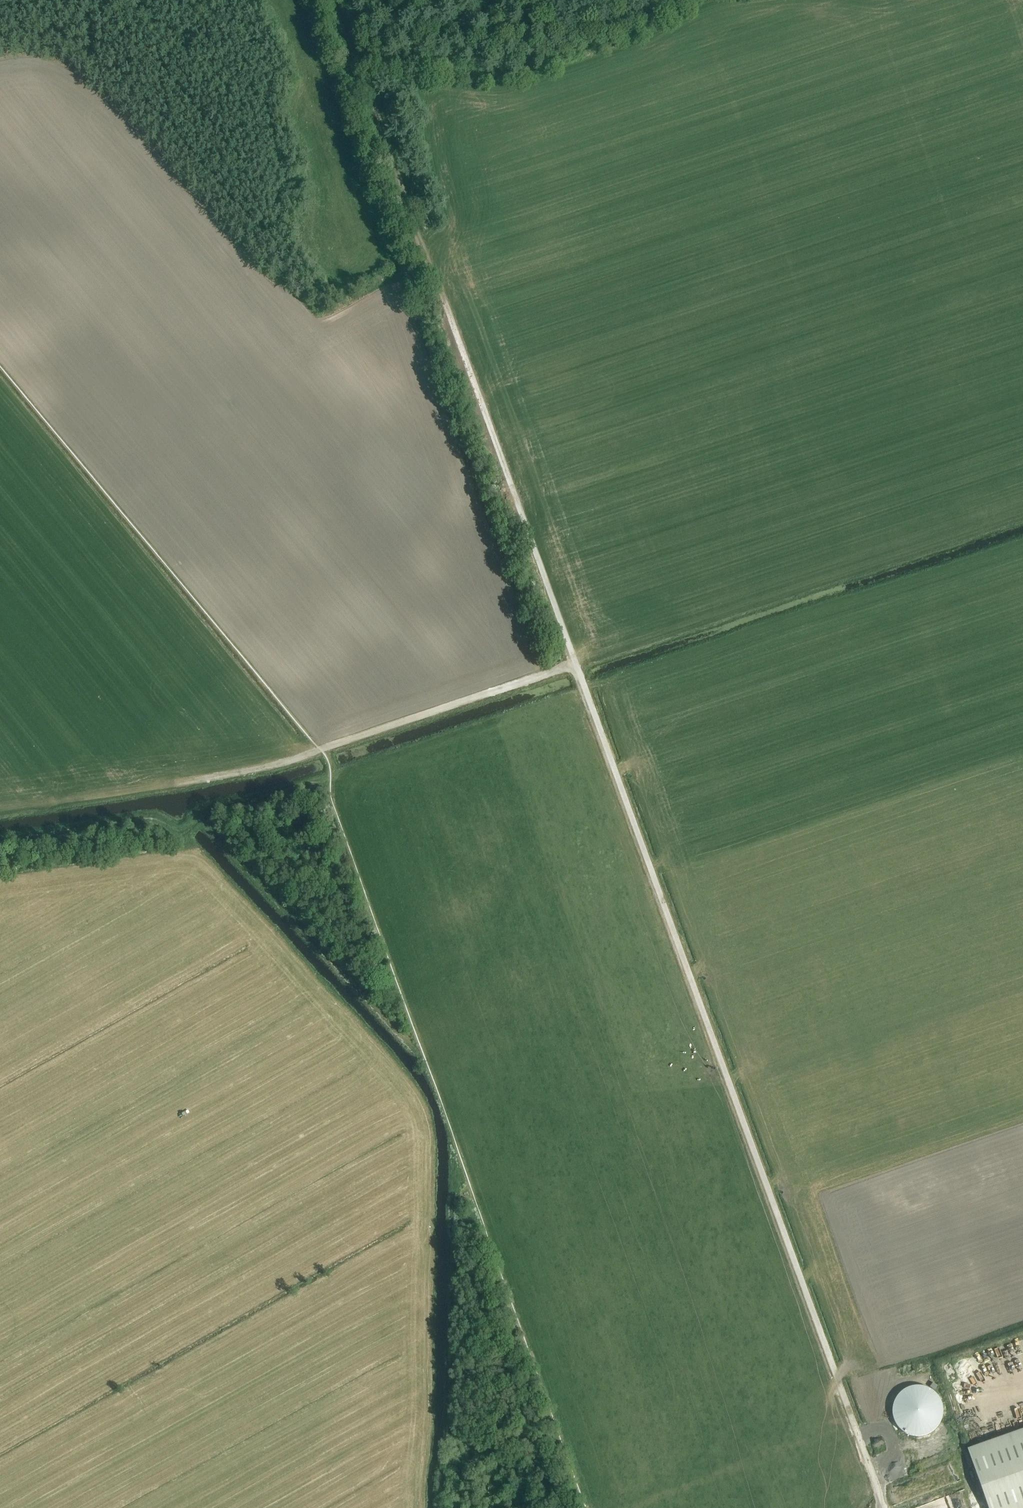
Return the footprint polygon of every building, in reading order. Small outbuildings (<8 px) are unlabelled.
[(967,1449),(988,1507),(1022,1507),(1022,1429),(967,1449)]
